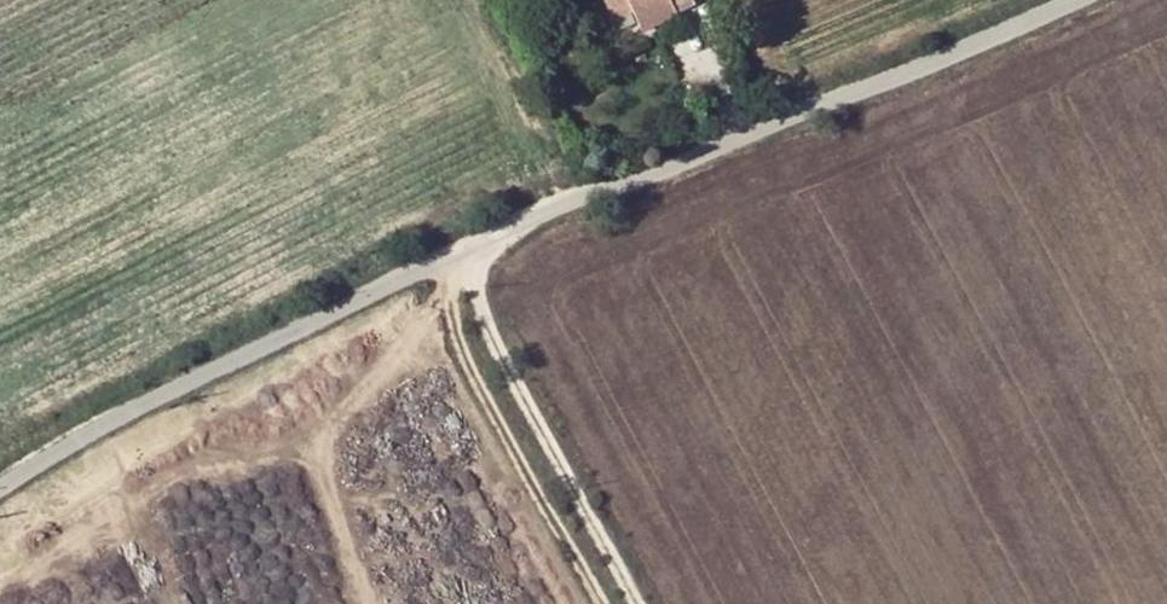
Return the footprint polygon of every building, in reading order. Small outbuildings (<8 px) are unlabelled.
[(661,23),(654,6),(669,0),(592,0),(595,5),(604,27),(626,18),(633,35),(661,23)] [(671,0),(669,0),(654,6),(661,23),(678,16),(671,0)]
